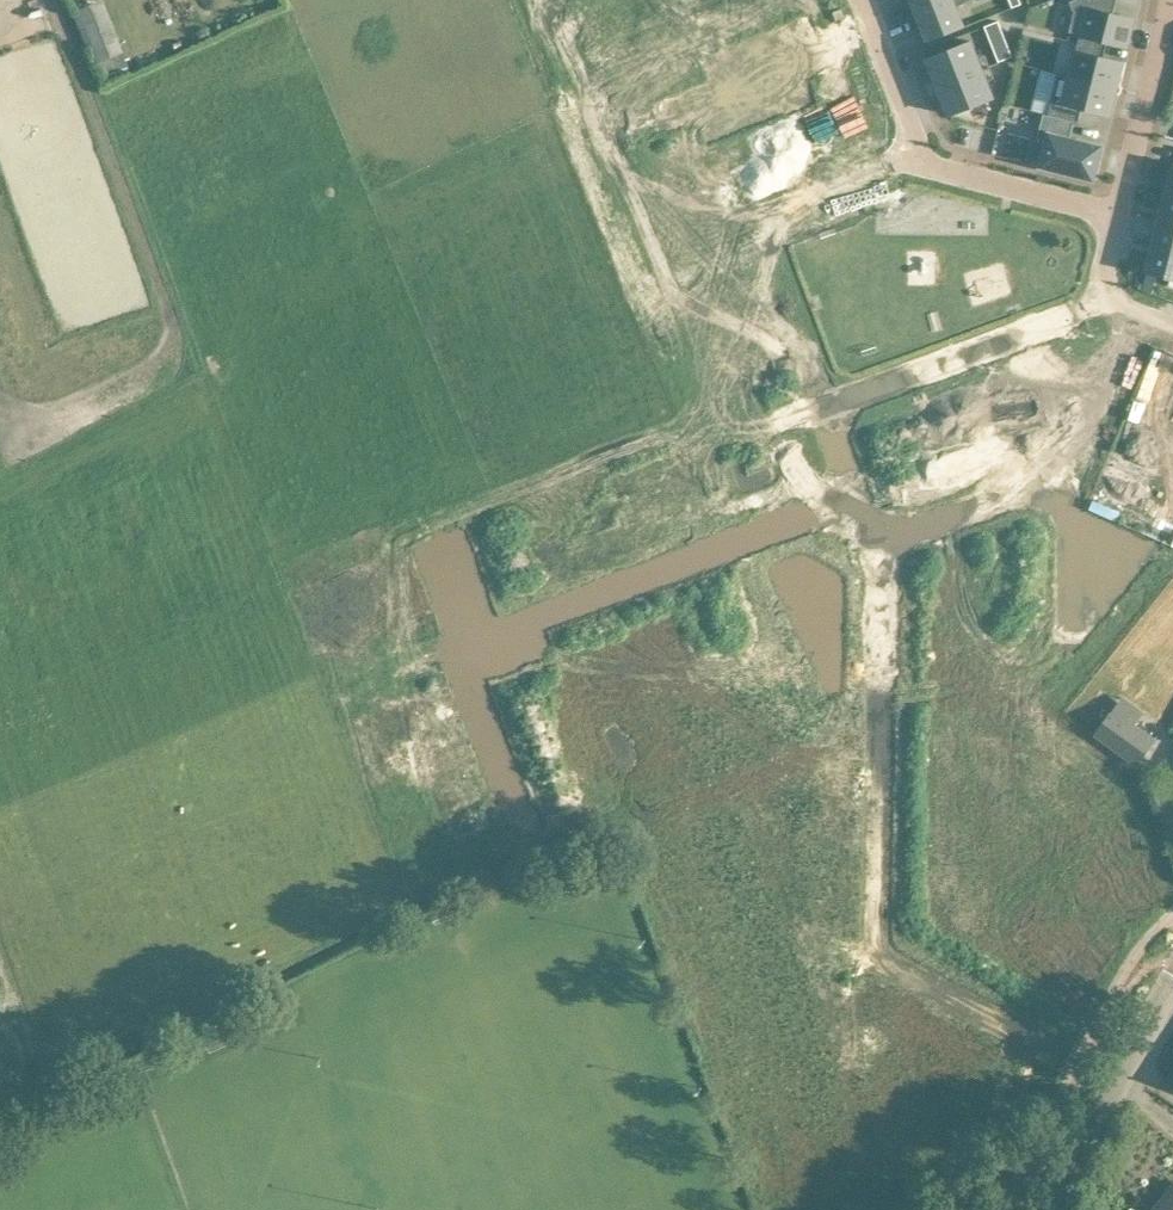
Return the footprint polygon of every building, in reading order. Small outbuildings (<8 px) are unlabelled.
[(132,67),(108,0),(102,0),(80,8),(104,76),(132,67)] [(919,19),(956,5),(957,6),(967,1),(967,0),(911,0),(919,19)] [(1069,31),(1080,34),(1108,41),(1126,46),(1133,18),(1113,13),(1117,0),(1091,0),(1089,1),(1089,0),(1071,0),(1069,1),(1073,10),(1074,11),(1069,31)] [(956,5),(919,19),(927,41),(965,26),(957,6),(956,5)] [(998,20),(984,26),(988,35),(1001,29),(998,20)] [(1005,38),(1001,29),(988,35),(991,44),(1005,38)] [(1070,75),(1069,76),(1116,87),(1123,61),(1104,56),(1108,41),(1080,34),(1070,75)] [(1008,47),(1005,38),(991,44),(995,52),(1008,47)] [(970,40),(949,49),(960,77),(981,69),(970,40)] [(1012,56),(1008,47),(995,52),(998,61),(1012,56)] [(949,49),(928,57),(939,85),(960,77),(949,49)] [(981,69),(960,77),(971,106),(992,98),(981,70),(981,69)] [(1059,72),(1048,114),(1074,121),(1078,122),(1082,107),(1109,114),(1116,87),(1069,76),(1070,75),(1059,72)] [(960,77),(939,85),(950,114),(971,106),(960,77)] [(1044,113),(1038,137),(1047,139),(1040,166),(1093,179),(1101,145),(1070,138),(1074,121),(1048,114),(1044,113)] [(1166,191),(1159,217),(1172,221),(1172,193),(1166,191)] [(1159,217),(1153,244),(1172,249),(1172,221),(1159,217)] [(1153,244),(1146,271),(1171,277),(1169,284),(1172,285),(1172,249),(1153,244)] [(1114,708),(1095,734),(1136,764),(1155,738),(1114,708)] [(1162,1206),(1159,1204),(1154,1209),(1172,1209),(1172,1192),(1162,1206)]
